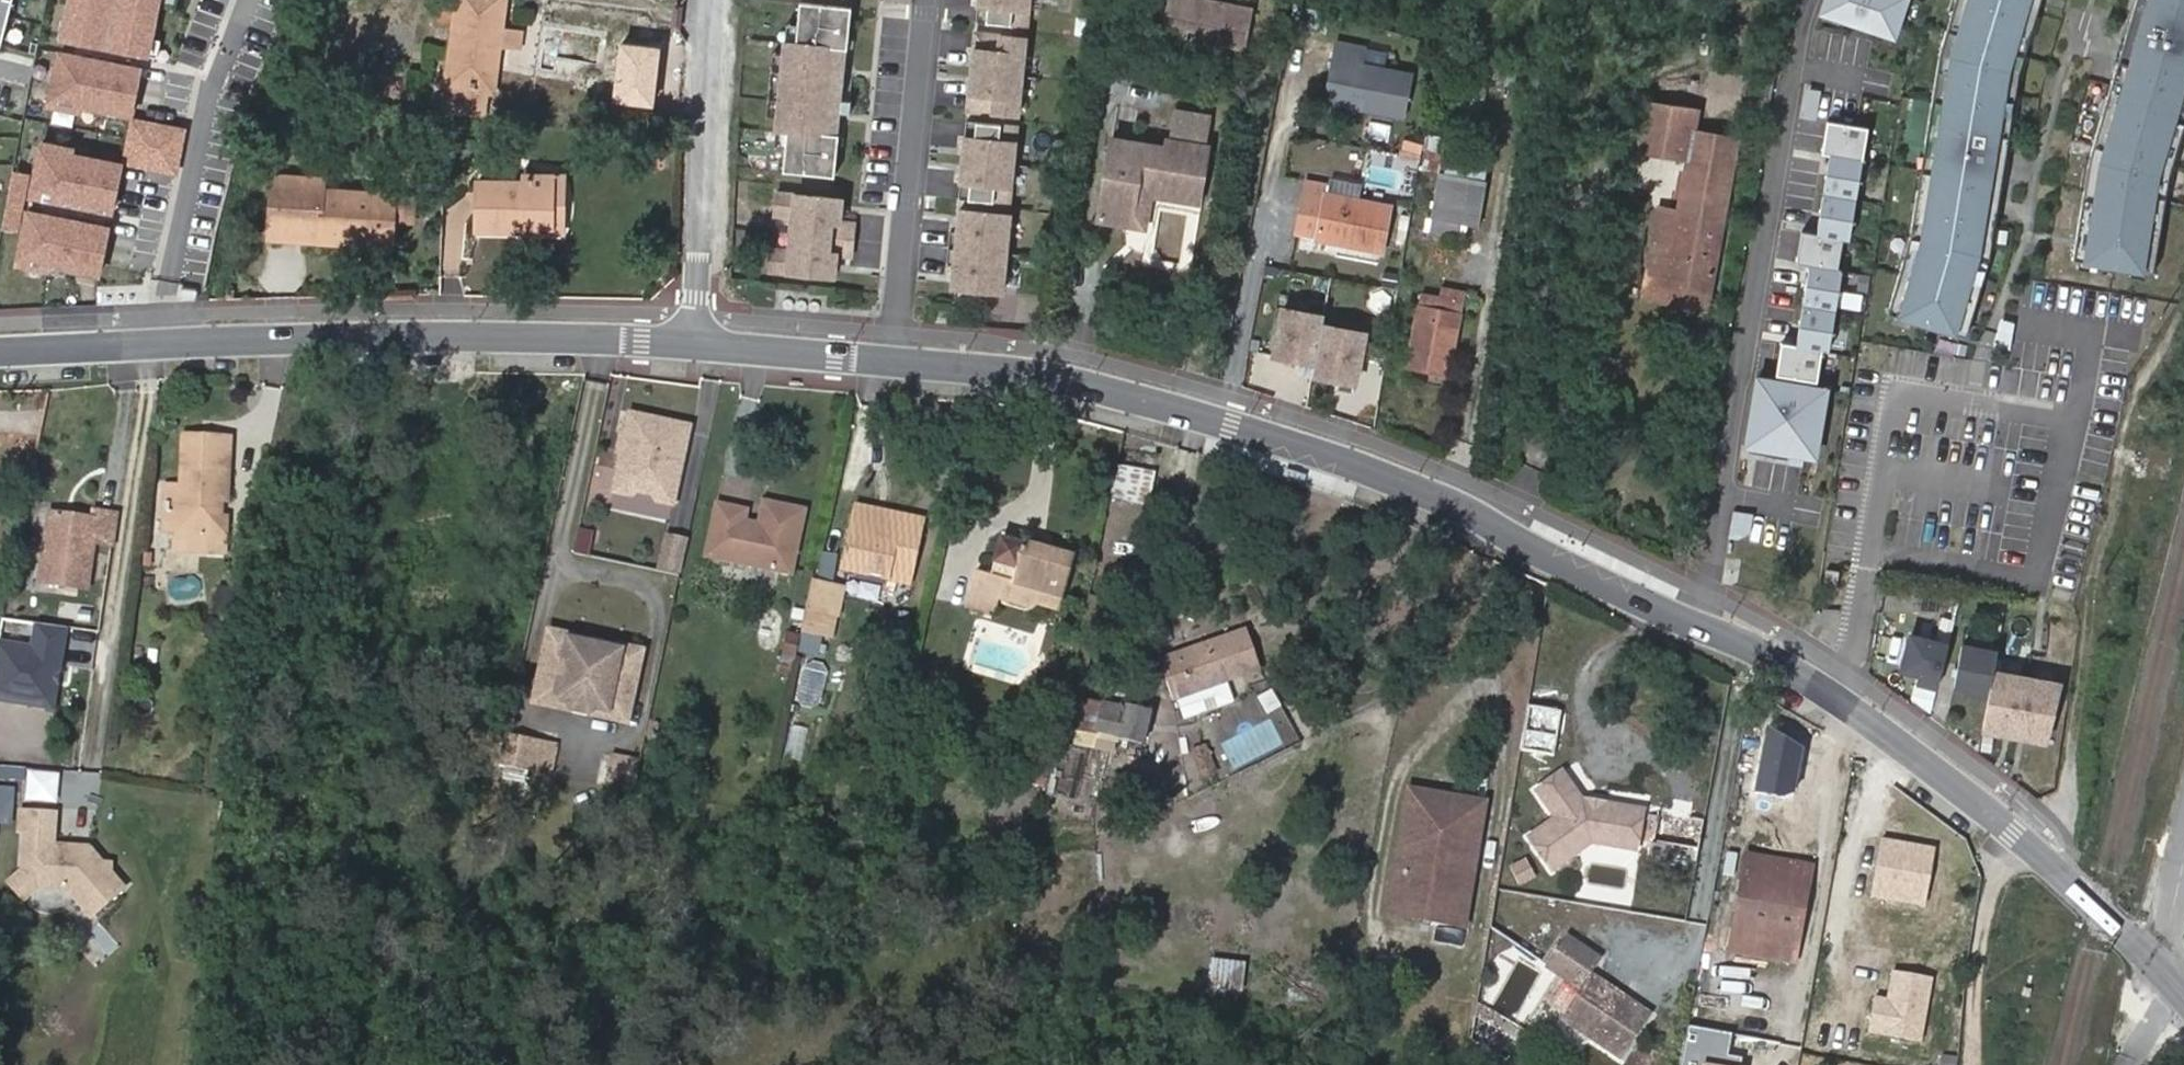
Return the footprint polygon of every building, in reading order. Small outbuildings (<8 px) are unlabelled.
[(64,25),(68,26),(64,44),(143,60),(146,42),(149,43),(157,0),(69,0),(64,25)] [(448,84),(490,89),(501,0),(459,0),(448,84)] [(1029,27),(1031,0),(980,0),(980,6),(992,7),(991,23),(1029,27)] [(1214,0),(1165,0),(1159,33),(1185,38),(1187,30),(1211,34),(1210,41),(1244,47),(1252,7),(1214,0)] [(1893,31),(1904,0),(1824,0),(1821,7),(1893,31)] [(1885,312),(1964,335),(1986,255),(2015,85),(2040,0),(1954,0),(1934,70),(1901,255),(1885,312)] [(2088,159),(2072,261),(2153,274),(2168,177),(2183,124),(2183,0),(2135,0),(2088,159)] [(836,175),(851,8),(803,4),(799,43),(787,42),(779,130),(791,131),(788,171),(836,175)] [(64,44),(68,26),(64,25),(58,24),(55,42),(64,44)] [(598,75),(600,30),(540,27),(538,72),(598,75)] [(1185,38),(1184,45),(1208,50),(1210,41),(1211,34),(1187,30),(1185,38)] [(1021,115),(1028,38),(977,33),(971,111),(1021,115)] [(1329,99),(1407,115),(1415,71),(1366,62),(1369,45),(1340,39),(1329,99)] [(662,45),(620,41),(614,103),(656,108),(662,45)] [(155,63),(158,45),(149,43),(146,42),(143,60),(155,63)] [(138,71),(57,55),(47,109),(78,115),(79,110),(129,120),(138,71)] [(403,72),(376,69),(373,99),(400,102),(403,72)] [(490,89),(448,84),(445,105),(487,111),(490,89)] [(1692,109),(1645,102),(1637,150),(1684,158),(1677,202),(1682,203),(1680,216),(1676,215),(1666,285),(1710,292),(1734,138),(1689,131),(1692,109)] [(1169,140),(1210,147),(1214,116),(1174,110),(1169,140)] [(1776,371),(1817,378),(1822,346),(1829,347),(1842,269),(1837,268),(1843,236),(1850,237),(1869,126),(1828,119),(1823,151),(1831,153),(1817,231),(1803,229),(1797,261),(1810,263),(1796,341),(1782,339),(1776,371)] [(975,201),(1013,204),(1020,126),(982,123),(981,138),(968,137),(964,183),(977,184),(975,201)] [(1450,138),(1426,134),(1420,169),(1439,172),(1438,178),(1486,186),(1489,168),(1447,162),(1450,138)] [(1402,137),(1398,158),(1417,161),(1421,141),(1402,137)] [(1159,146),(1114,139),(1100,220),(1130,225),(1138,178),(1203,189),(1210,147),(1169,140),(1167,156),(1158,154),(1159,146)] [(71,153),(39,147),(29,199),(110,215),(119,168),(69,159),(71,153)] [(277,171),(272,233),(392,241),(394,221),(396,190),(327,186),(327,176),(277,171)] [(478,224),(518,225),(518,216),(548,216),(549,177),(522,175),(522,185),(479,184),(478,224)] [(518,216),(518,225),(559,226),(561,176),(549,177),(548,216),(518,216)] [(1321,181),(1311,233),(1379,249),(1389,203),(1357,195),(1359,183),(1330,176),(1327,183),(1321,181)] [(1138,178),(1130,225),(1137,226),(1143,186),(1202,195),(1203,189),(1138,178)] [(1295,229),(1311,233),(1321,181),(1306,178),(1295,229)] [(1462,220),(1489,225),(1495,188),(1486,186),(1438,178),(1432,215),(1462,220)] [(396,190),(394,221),(410,222),(412,192),(396,190)] [(845,199),(778,193),(776,215),(796,217),(793,250),(773,248),(771,267),(838,273),(840,257),(855,258),(858,223),(843,222),(845,199)] [(1707,308),(1710,292),(1666,285),(1676,215),(1677,208),(1658,205),(1643,299),(1707,308)] [(1005,293),(1012,214),(962,210),(955,289),(1005,293)] [(1462,220),(1432,215),(1429,232),(1459,238),(1462,220)] [(25,216),(15,268),(46,274),(47,269),(98,279),(107,232),(25,216)] [(1444,286),(1442,296),(1462,301),(1464,291),(1444,286)] [(1420,292),(1405,364),(1447,372),(1462,301),(1442,296),(1420,292)] [(1324,313),(1283,305),(1274,351),(1298,356),(1296,366),(1313,370),(1322,322),(1324,313)] [(1365,330),(1322,322),(1313,370),(1338,375),(1336,385),(1353,389),(1365,330)] [(1883,371),(1911,375),(1915,349),(1886,345),(1883,371)] [(1823,381),(1755,369),(1744,437),(1812,448),(1823,381)] [(689,423),(630,411),(618,465),(634,469),(631,485),(659,491),(658,496),(673,500),(689,423)] [(228,438),(183,435),(180,486),(170,485),(169,511),(178,512),(176,549),(223,552),(225,517),(219,517),(219,503),(225,503),(228,438)] [(1160,449),(1126,441),(1116,489),(1149,497),(1160,449)] [(596,447),(591,504),(607,506),(613,448),(596,447)] [(634,469),(618,465),(615,481),(631,485),(634,469)] [(927,514),(860,500),(846,561),(915,575),(927,514)] [(747,508),(716,502),(705,555),(791,573),(804,513),(763,504),(756,532),(742,529),(747,508)] [(94,518),(48,512),(39,580),(89,587),(95,540),(113,543),(117,514),(94,510),(94,518)] [(572,528),(571,552),(590,553),(592,529),(572,528)] [(660,564),(680,568),(688,533),(668,529),(660,564)] [(969,586),(993,593),(1035,603),(1037,597),(1061,603),(1073,550),(1022,538),(1020,544),(998,538),(993,561),(1016,566),(1014,579),(990,573),(972,569),(969,586)] [(1016,566),(993,561),(990,573),(1014,579),(1016,566)] [(839,585),(813,580),(808,603),(807,609),(833,615),(839,585)] [(228,587),(218,585),(214,612),(223,614),(228,587)] [(989,610),(993,593),(969,586),(964,605),(989,610)] [(833,615),(807,609),(803,624),(802,630),(828,636),(833,615)] [(69,628),(36,623),(33,645),(0,640),(0,700),(57,709),(69,628)] [(1940,678),(1950,637),(1913,627),(1905,661),(1923,666),(1921,674),(1940,678)] [(1163,660),(1174,694),(1226,677),(1260,665),(1248,628),(1163,660)] [(573,635),(551,630),(541,676),(561,681),(558,698),(569,701),(574,708),(590,711),(597,707),(629,713),(643,650),(621,645),(620,649),(619,657),(570,646),(572,639),(573,635)] [(781,655),(796,659),(797,653),(800,637),(786,633),(781,655)] [(1995,664),(1999,643),(1964,636),(1957,678),(1991,684),(1995,664)] [(620,649),(572,639),(570,646),(619,657),(620,649)] [(795,664),(783,661),(780,674),(792,677),(794,667),(795,664)] [(2046,738),(2063,677),(1995,664),(1991,684),(1983,726),(2046,738)] [(818,704),(827,671),(807,666),(798,699),(818,704)] [(561,681),(541,676),(536,700),(574,708),(569,701),(558,698),(561,681)] [(1226,677),(1174,694),(1181,715),(1233,697),(1226,677)] [(1220,742),(1234,769),(1295,738),(1271,690),(1260,696),(1271,716),(1220,742)] [(1144,739),(1149,712),(1080,699),(1075,726),(1144,739)] [(1532,705),(1524,747),(1556,752),(1563,711),(1532,705)] [(627,720),(629,713),(597,707),(590,711),(627,720)] [(1804,747),(1766,726),(1755,789),(1795,796),(1804,747)] [(534,736),(505,729),(498,758),(528,763),(534,736)] [(534,736),(528,763),(554,768),(560,742),(534,736)] [(1217,770),(1206,743),(1192,749),(1203,776),(1217,770)] [(634,782),(640,754),(613,749),(607,777),(634,782)] [(1527,836),(1550,872),(1594,841),(1632,847),(1638,810),(1586,802),(1565,773),(1536,791),(1554,818),(1527,836)] [(1409,842),(1401,892),(1460,903),(1477,809),(1425,800),(1418,843),(1409,842)] [(55,813),(21,811),(19,831),(25,832),(23,870),(38,888),(68,890),(92,916),(124,887),(89,847),(53,845),(55,813)] [(1699,861),(1706,822),(1660,815),(1653,854),(1699,861)] [(1935,849),(1878,840),(1869,900),(1926,909),(1935,849)] [(1752,885),(1741,947),(1794,956),(1811,863),(1748,853),(1743,882),(1752,885)] [(1525,862),(1510,869),(1517,885),(1533,878),(1525,862)] [(23,870),(8,883),(24,900),(38,888),(23,870)] [(1732,946),(1741,947),(1752,885),(1743,882),(1732,946)] [(1455,929),(1460,903),(1401,892),(1396,919),(1455,929)] [(1494,923),(1532,930),(1538,900),(1500,893),(1494,923)] [(1601,959),(1569,937),(1548,969),(1581,990),(1561,1019),(1621,1060),(1651,1015),(1590,974),(1601,959)] [(1210,972),(1234,975),(1236,960),(1212,957),(1210,972)] [(1932,981),(1893,974),(1889,998),(1876,996),(1869,1033),(1922,1042),(1932,981)] [(1484,1008),(1478,1017),(1517,1040),(1523,1030),(1484,1008)] [(1690,1028),(1683,1064),(1745,1064),(1746,1061),(1728,1058),(1732,1037),(1690,1028)]
